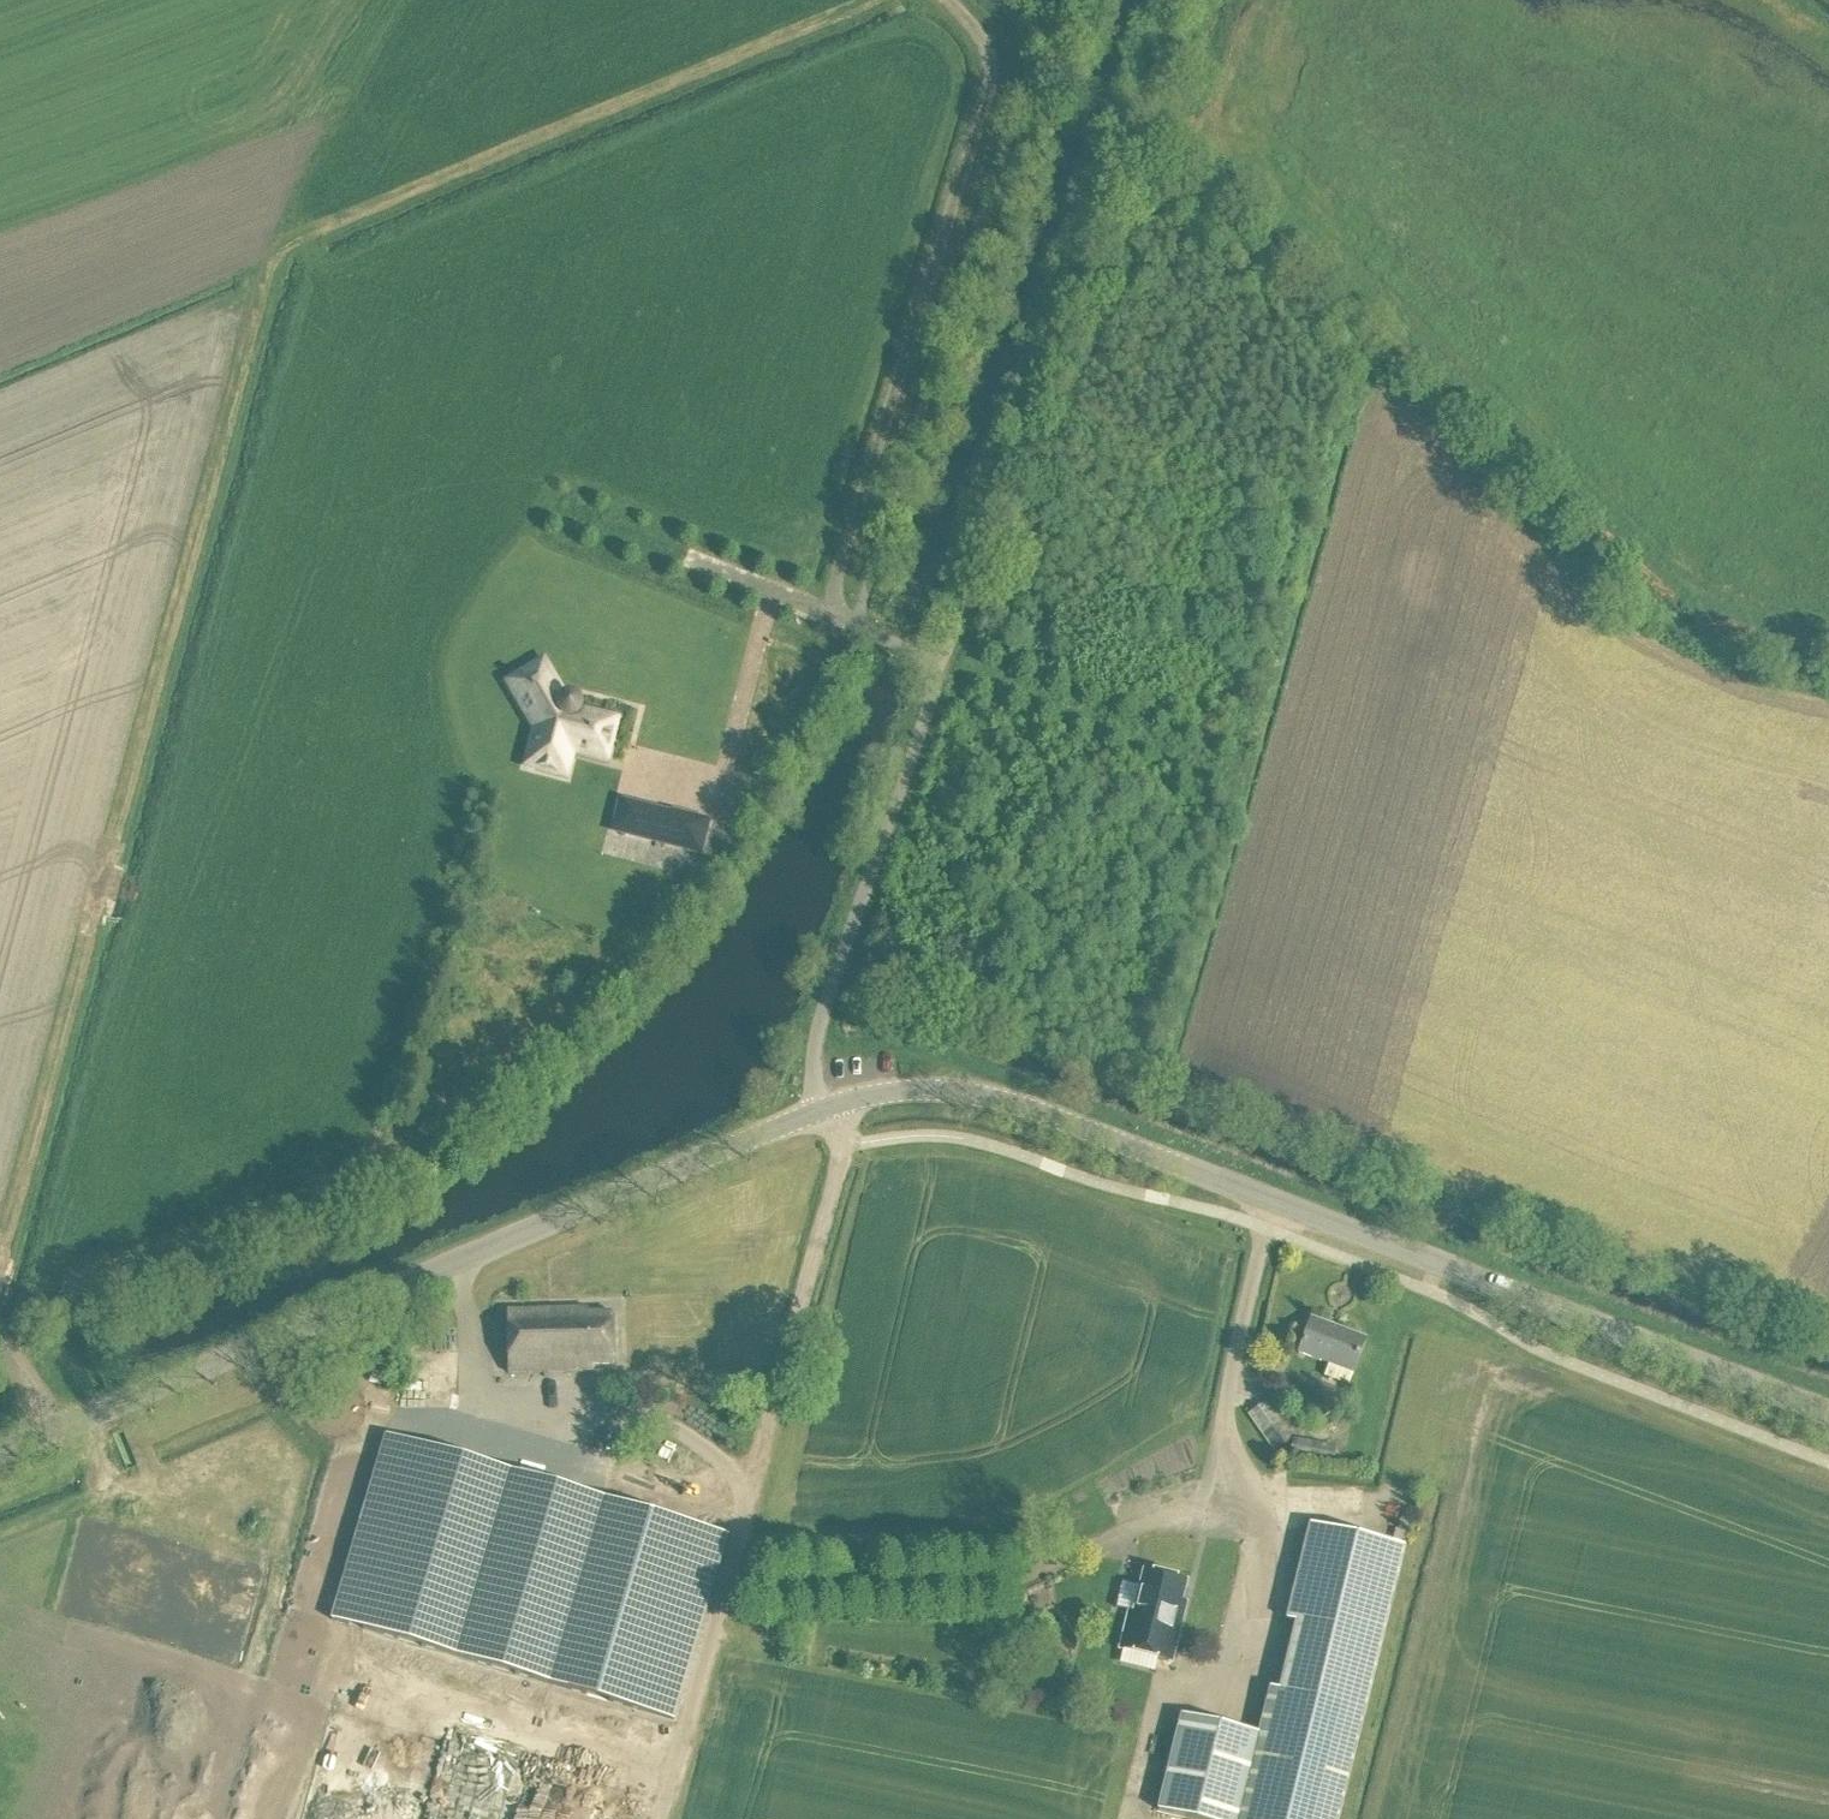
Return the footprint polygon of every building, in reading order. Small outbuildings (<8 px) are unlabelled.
[(564,700),(543,664),(509,684),(537,730),(527,766),(565,776),(571,750),(605,759),(615,722),(581,713),(581,711),(581,709),(581,707),(580,705),(579,704),(577,701),(575,700),(573,699),(569,699),(568,699),(564,700)] [(663,845),(670,816),(619,803),(612,832),(663,845)] [(670,816),(663,845),(700,855),(708,825),(671,815),(670,816)] [(594,1371),(594,1366),(615,1366),(614,1311),(584,1311),(584,1309),(507,1310),(508,1372),(594,1371)] [(1298,1354),(1352,1374),(1365,1339),(1311,1318),(1298,1354)] [(1292,1441),(1266,1403),(1250,1414),(1276,1452),(1292,1441)] [(1324,1431),(1338,1421),(1332,1413),(1318,1423),(1324,1431)] [(674,1722),(728,1537),(386,1437),(332,1622),(674,1722)] [(1332,1467),(1335,1447),(1293,1440),(1290,1460),(1332,1467)] [(1158,1812),(1186,1818),(1338,1818),(1404,1548),(1311,1525),(1287,1621),(1297,1624),(1280,1691),(1270,1689),(1259,1735),(1182,1717),(1158,1812)] [(1171,1663),(1182,1617),(1177,1615),(1185,1583),(1145,1573),(1134,1615),(1130,1614),(1120,1651),(1171,1663)] [(381,1773),(375,1805),(386,1807),(392,1775),(381,1773)]
